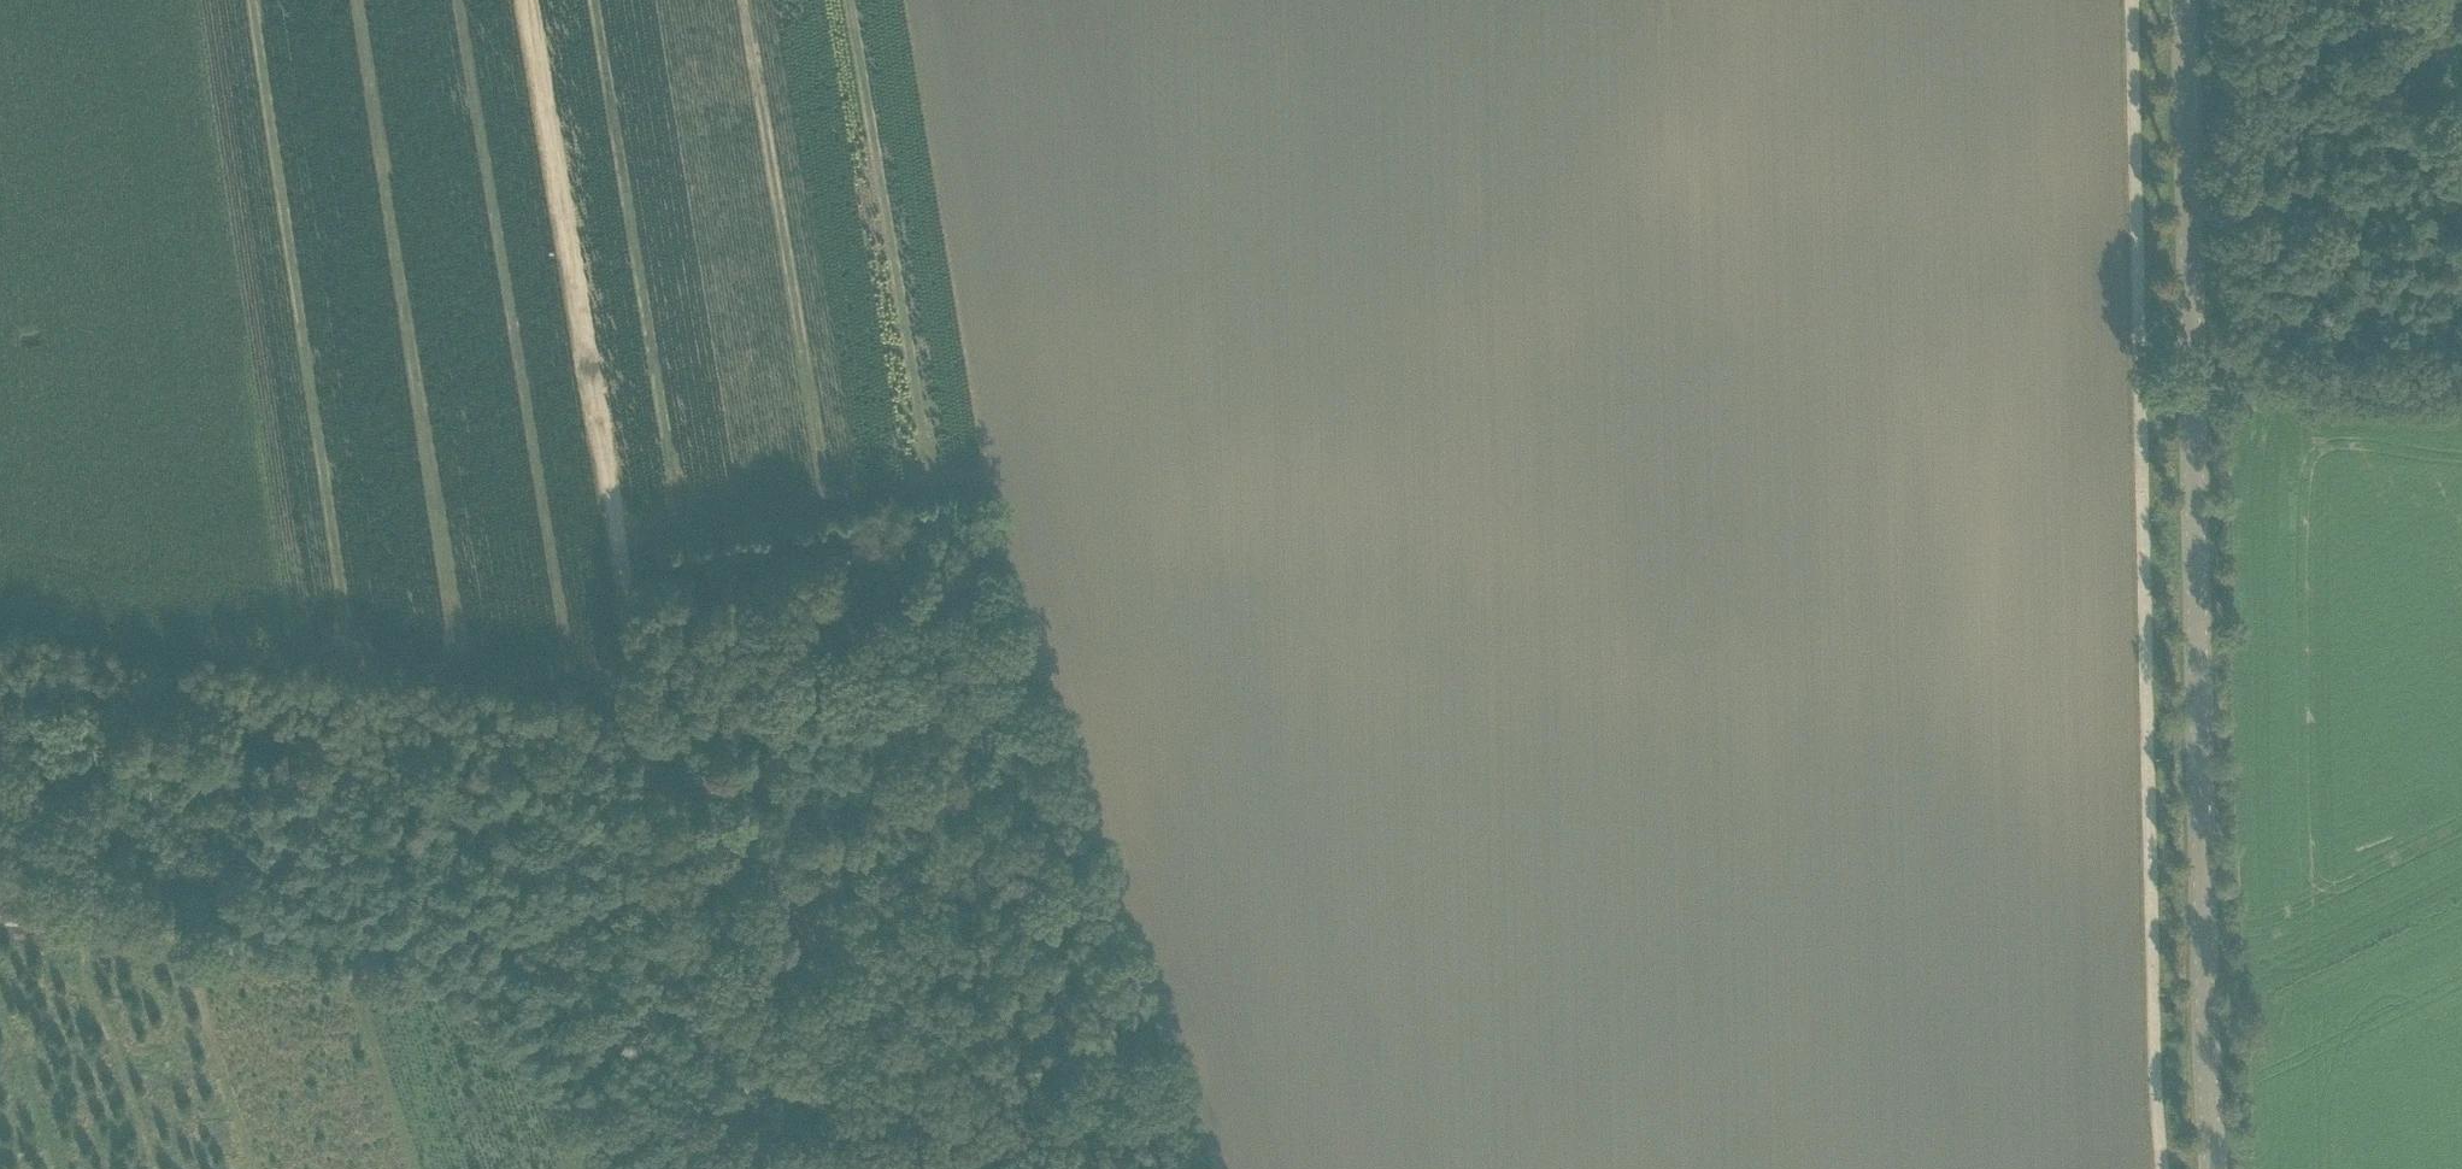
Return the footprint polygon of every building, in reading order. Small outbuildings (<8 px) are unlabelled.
[(910,571),(896,571),(896,588),(910,588),(910,571)]
